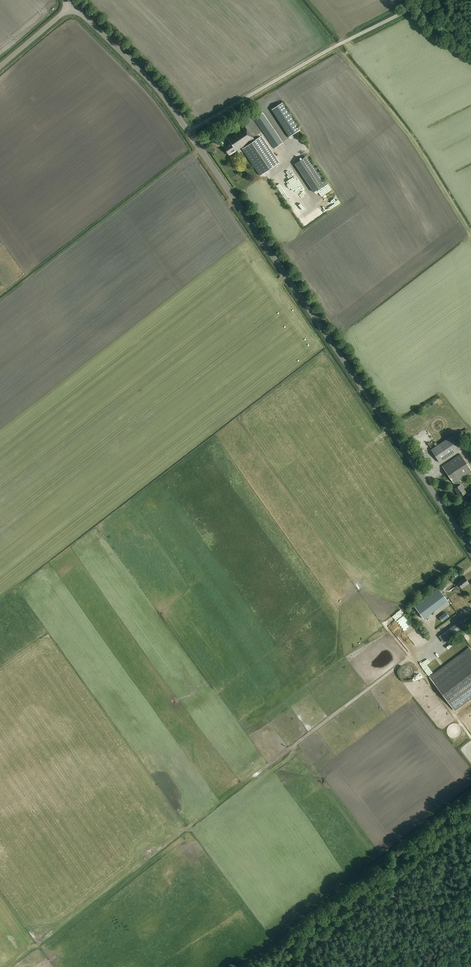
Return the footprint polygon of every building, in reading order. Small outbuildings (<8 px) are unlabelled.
[(282,103),(271,110),(289,137),(300,130),(282,103)] [(263,113),(254,119),(274,149),(283,143),(263,113)] [(253,139),(245,126),(227,138),(231,143),(224,148),(229,155),(236,150),(236,151),(241,147),(242,149),(260,176),(279,163),(261,137),(255,141),(253,139)] [(327,183),(308,155),(295,164),(314,192),(327,183)] [(276,187),(296,221),(313,212),(310,207),(313,204),(310,198),(309,198),(297,177),(299,176),(295,170),(291,172),(291,171),(286,174),(289,180),(288,181),(296,194),(301,203),(300,203),(302,206),(298,208),(292,198),(290,200),(281,184),(276,187)] [(451,436),(430,450),(439,462),(460,449),(451,436)] [(454,488),(460,496),(466,492),(459,483),(457,480),(470,471),(460,454),(442,466),(453,483),(454,483),(456,487),(454,488)] [(458,584),(455,587),(458,590),(461,588),(462,589),(469,584),(464,577),(457,583),(458,584)] [(446,612),(439,617),(442,621),(449,617),(446,612)] [(462,619),(445,631),(450,638),(467,626),(462,619)] [(386,634),(381,637),(385,644),(390,641),(386,634)] [(469,648),(429,677),(454,711),(470,698),(470,650),(469,648)] [(443,654),(439,648),(433,652),(438,658),(443,654)] [(340,681),(350,673),(345,667),(336,675),(340,681)]
